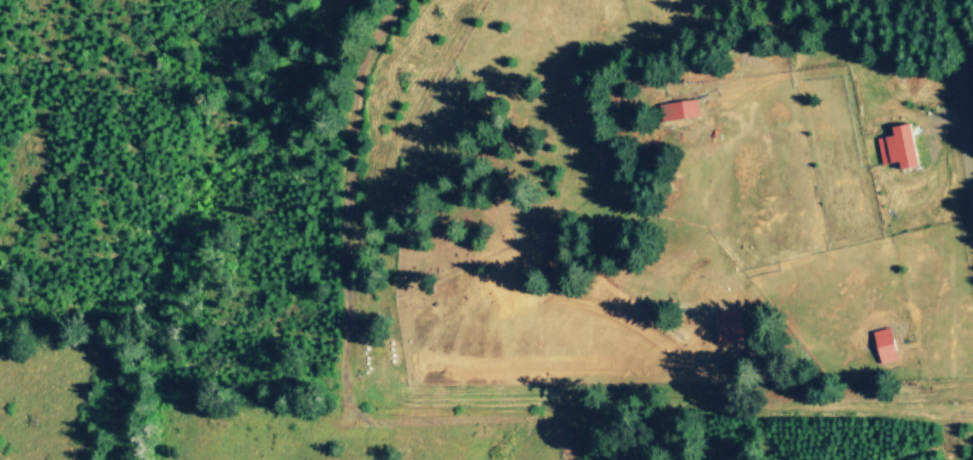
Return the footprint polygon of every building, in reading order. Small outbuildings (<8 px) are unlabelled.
[(661,121),(698,114),(695,98),(659,104),(661,121)] [(880,163),(895,160),(897,168),(914,165),(907,122),(888,125),(890,134),(875,136),(880,163)] [(895,358),(889,326),(871,330),(877,361),(895,358)]
